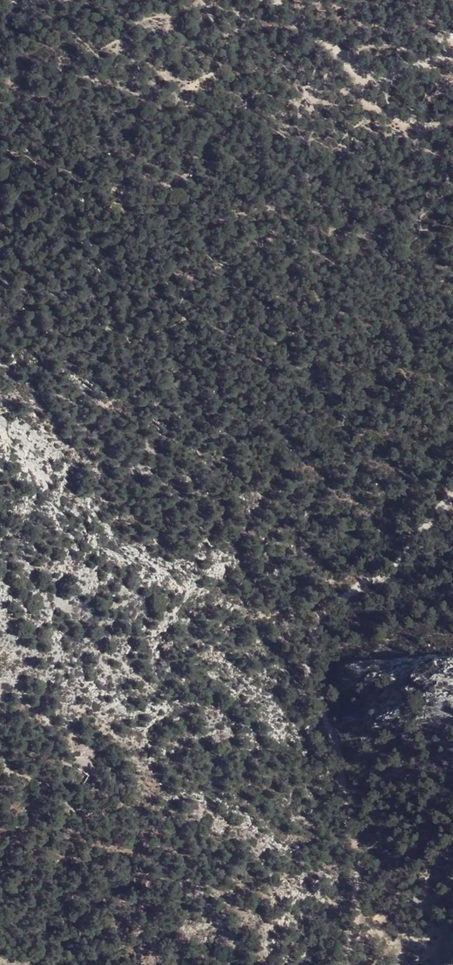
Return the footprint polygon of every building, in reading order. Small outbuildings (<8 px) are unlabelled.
[(72,804),(89,776),(76,768),(59,795),(72,804)]
